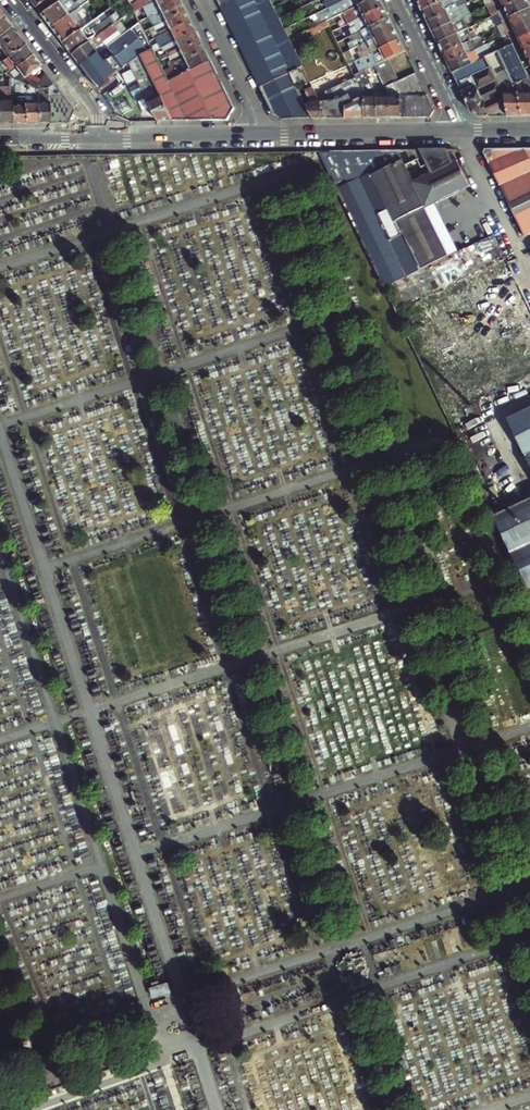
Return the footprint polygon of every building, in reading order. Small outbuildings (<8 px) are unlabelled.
[(81,6),(88,1),(87,0),(79,0),(66,10),(59,1),(54,5),(42,14),(53,28),(81,6)] [(158,0),(141,0),(141,1),(132,5),(133,8),(134,11),(144,7),(149,4),(158,0)] [(181,0),(158,0),(149,4),(151,8),(146,11),(149,16),(181,0)] [(186,10),(181,0),(149,16),(154,26),(186,10)] [(300,94),(296,87),(289,73),(302,67),(291,44),(289,40),(284,30),(279,19),(270,0),(232,0),(220,6),(274,115),(281,119),(312,119),(305,106),(300,94)] [(327,8),(345,0),(323,0),(327,8)] [(370,0),(345,0),(327,8),(326,9),(329,15),(331,13),(348,5),(350,10),(370,0)] [(385,8),(381,0),(370,0),(350,10),(345,12),(347,18),(335,23),(339,30),(354,22),(385,8)] [(417,1),(422,11),(446,0),(418,0),(417,1)] [(422,11),(428,22),(457,8),(454,0),(446,0),(422,11)] [(509,18),(529,8),(529,6),(527,0),(520,0),(504,8),(509,18)] [(121,8),(125,14),(133,8),(132,5),(130,2),(121,8)] [(457,8),(428,22),(433,33),(463,18),(471,14),(466,4),(457,8)] [(345,12),(350,10),(348,5),(331,13),(333,18),(345,12)] [(83,9),(81,6),(53,28),(64,43),(81,30),(75,22),(76,17),(75,16),(83,9)] [(390,18),(385,8),(354,22),(357,27),(341,35),(344,40),(353,36),(362,31),(390,18)] [(514,29),(529,21),(529,8),(509,18),(514,29)] [(85,11),(83,9),(75,16),(76,17),(75,22),(81,30),(86,26),(79,16),(85,11)] [(506,19),(501,9),(497,11),(498,14),(502,21),(506,19)] [(191,20),(186,10),(154,26),(159,36),(191,20)] [(72,54),(113,23),(120,18),(115,12),(92,29),(88,24),(86,26),(81,30),(64,43),(72,54)] [(498,14),(492,17),(497,28),(503,24),(502,21),(498,14)] [(2,15),(0,17),(0,34),(11,26),(2,15)] [(365,43),(395,28),(390,18),(362,31),(365,36),(355,40),(348,44),(351,50),(365,43)] [(433,33),(438,44),(465,31),(468,29),(463,18),(433,33)] [(196,30),(191,20),(159,36),(164,46),(196,30)] [(109,78),(129,63),(140,56),(153,49),(149,41),(139,21),(108,44),(92,57),(97,63),(86,72),(98,88),(110,79),(109,78)] [(329,25),(327,21),(295,37),(289,40),(291,44),(329,25)] [(514,29),(519,40),(529,35),(529,21),(514,29)] [(339,30),(341,35),(357,27),(354,22),(339,30)] [(72,54),(81,65),(92,57),(108,44),(105,40),(118,30),(113,23),(72,54)] [(507,32),(503,24),(497,28),(502,38),(508,35),(507,32)] [(17,35),(11,26),(0,34),(0,48),(17,35)] [(295,37),(290,27),(284,30),(289,40),(295,37)] [(371,54),(400,39),(395,28),(365,43),(368,48),(359,52),(362,58),(371,54)] [(181,50),(201,40),(196,30),(164,46),(169,56),(181,50)] [(511,30),(507,32),(508,35),(512,43),(516,41),(511,30)] [(365,36),(362,31),(353,36),(355,40),(365,36)] [(465,31),(438,44),(443,54),(473,39),(477,37),(474,31),(470,33),(467,35),(465,31)] [(17,35),(0,48),(0,60),(1,61),(7,57),(24,44),(17,35)] [(519,40),(524,51),(529,48),(529,35),(519,40)] [(479,43),(477,37),(473,39),(474,42),(471,43),(473,47),(476,46),(476,45),(479,43)] [(406,51),(400,39),(371,54),(373,59),(365,64),(368,69),(374,66),(387,59),(406,51)] [(473,39),(443,54),(448,64),(485,46),(483,41),(479,43),(476,45),(476,46),(473,47),(471,43),(474,42),(473,39)] [(186,60),(206,50),(201,40),(181,50),(183,54),(170,60),(173,66),(186,60)] [(31,54),(24,44),(7,57),(10,61),(3,66),(7,72),(31,54)] [(517,54),(513,44),(498,51),(507,70),(511,78),(521,116),(529,116),(529,80),(517,54)] [(485,46),(448,64),(453,73),(467,66),(485,57),(490,55),(485,46)] [(153,49),(140,56),(173,121),(226,120),(234,108),(211,61),(179,77),(169,81),(153,49)] [(183,54),(181,50),(169,56),(170,60),(183,54)] [(211,61),(206,50),(186,60),(188,64),(175,70),(179,77),(211,61)] [(348,65),(354,62),(348,51),(343,54),(348,65)] [(28,79),(42,68),(31,54),(7,72),(5,73),(10,76),(23,86),(29,90),(36,95),(47,89),(54,84),(45,72),(37,78),(36,82),(39,87),(36,89),(28,79)] [(173,121),(140,56),(129,63),(129,64),(158,121),(173,121)] [(92,57),(81,65),(86,72),(97,63),(92,57)] [(377,73),(391,67),(387,59),(374,66),(377,73)] [(173,66),(175,70),(188,64),(186,60),(173,66)] [(364,71),(370,84),(380,79),(377,73),(374,66),(368,69),(364,71)] [(479,117),(486,117),(485,104),(472,76),(467,66),(453,73),(472,112),(479,117)] [(311,103),(305,106),(312,119),(328,119),(317,97),(302,67),(289,73),(296,87),(305,82),(309,90),(306,91),(311,103)] [(394,73),(391,67),(377,73),(380,79),(380,80),(394,73)] [(485,104),(486,117),(521,116),(511,78),(499,84),(495,76),(490,67),(472,76),(485,104)] [(10,123),(10,96),(10,85),(10,76),(5,73),(0,69),(0,123),(10,123)] [(495,76),(499,84),(511,78),(507,70),(495,76)] [(364,96),(363,118),(377,118),(376,97),(370,84),(364,71),(358,74),(366,90),(362,92),(364,96)] [(400,94),(426,93),(416,72),(398,81),(394,83),(400,94)] [(398,81),(394,73),(380,80),(383,84),(384,88),(394,83),(398,81)] [(366,90),(358,74),(353,76),(355,79),(362,92),(366,90)] [(24,123),(24,101),(24,90),(23,86),(10,76),(10,85),(15,85),(15,96),(10,96),(10,123),(24,123)] [(110,79),(98,88),(99,90),(111,80),(110,79)] [(355,79),(317,97),(328,119),(363,118),(364,96),(362,92),(355,79)] [(380,79),(370,84),(376,97),(381,97),(377,87),(383,84),(380,80),(380,79)] [(389,96),(389,118),(401,118),(401,96),(400,94),(394,83),(384,88),(385,90),(388,89),(392,96),(389,96)] [(54,84),(47,89),(48,122),(67,122),(73,110),(54,84)] [(376,97),(377,118),(389,118),(389,96),(385,90),(384,88),(383,84),(377,87),(381,97),(376,97)] [(48,122),(47,89),(36,95),(36,122),(48,122)] [(24,123),(36,122),(36,95),(29,90),(29,92),(28,92),(28,101),(24,101),(24,123)] [(306,91),(300,94),(305,106),(311,103),(306,91)] [(428,96),(401,96),(401,118),(430,117),(434,110),(428,96)] [(482,149),(526,236),(529,234),(529,148),(482,149)] [(366,159),(331,176),(386,289),(449,258),(425,209),(471,187),(452,149),(421,150),(428,164),(410,174),(403,160),(397,163),(394,156),(382,157),(368,164),(366,159)] [(368,164),(382,157),(394,156),(391,150),(378,150),(321,153),(331,176),(366,159),(368,164)] [(508,420),(529,466),(529,409),(508,420)] [(494,517),(529,592),(529,591),(529,500),(494,517)]
